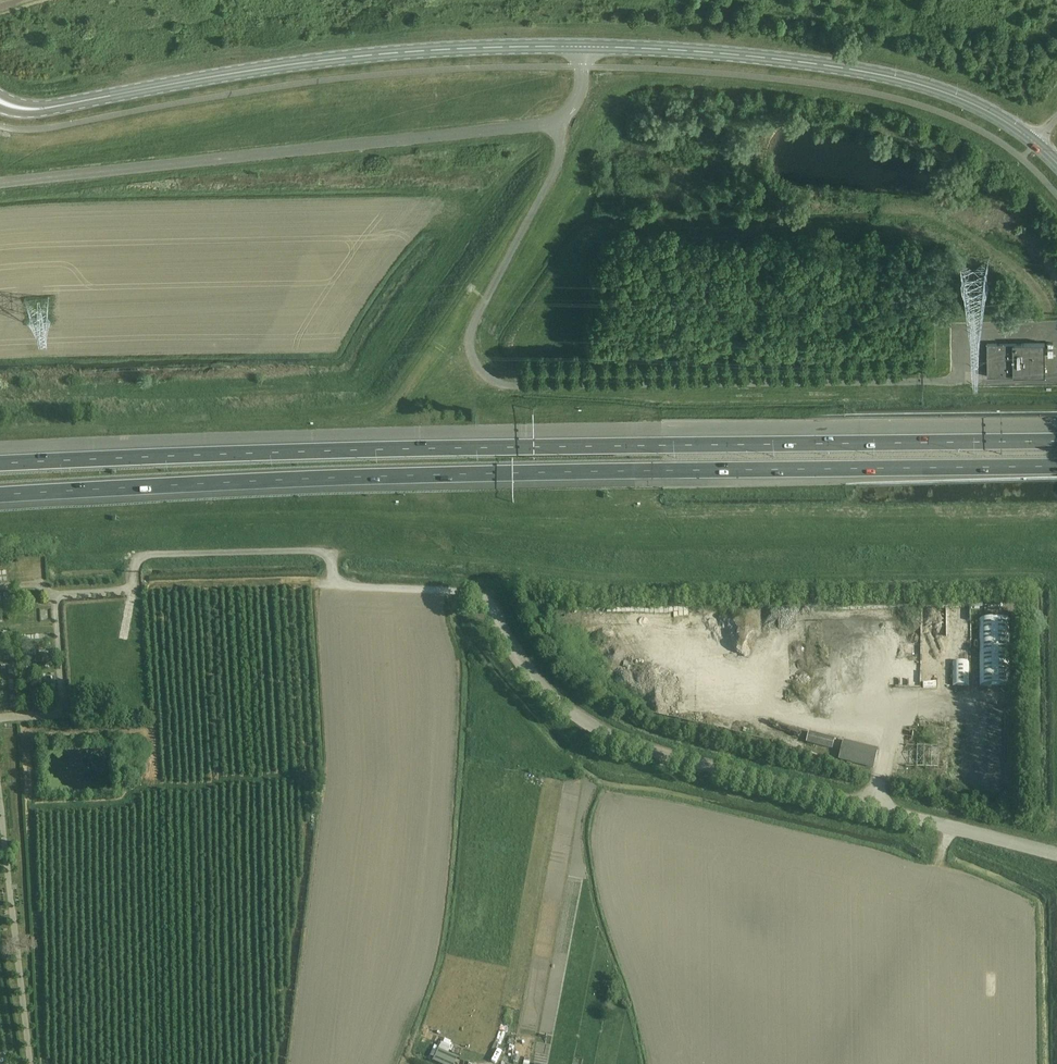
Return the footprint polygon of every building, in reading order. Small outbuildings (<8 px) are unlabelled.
[(987,376),(1045,375),(1045,343),(987,343),(987,376)] [(39,608),(39,618),(48,617),(48,607),(39,608)] [(979,620),(980,686),(1011,685),(1010,619),(979,620)] [(952,662),(953,686),(969,686),(969,662),(952,662)] [(809,733),(807,743),(832,749),(835,739),(809,733)] [(844,741),(839,759),(873,768),(878,750),(844,741)] [(504,1044),(514,1045),(515,1038),(506,1036),(504,1044)] [(438,1047),(447,1050),(450,1044),(440,1040),(438,1047)] [(447,1053),(438,1049),(433,1061),(440,1063),(455,1063),(458,1057),(447,1053)]
